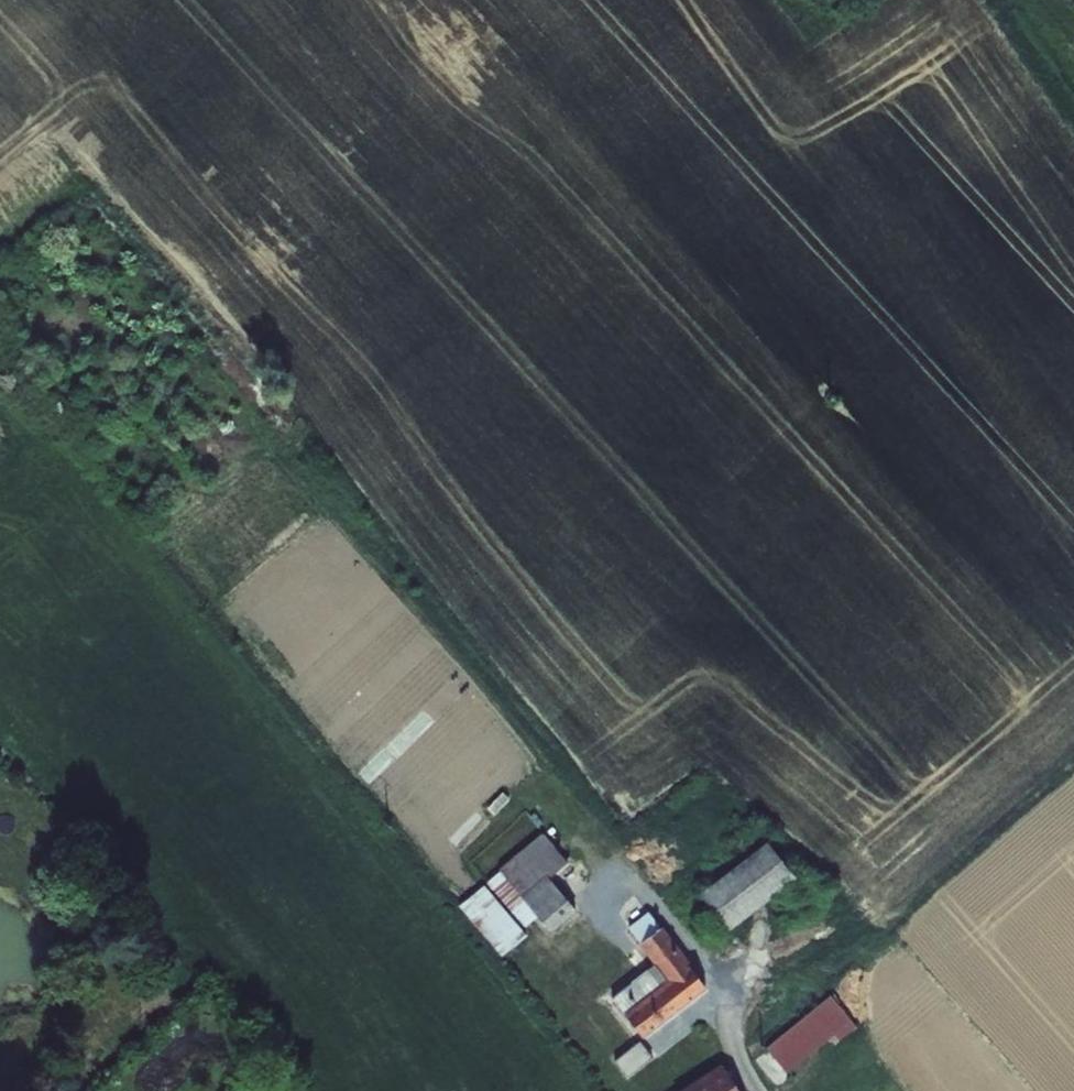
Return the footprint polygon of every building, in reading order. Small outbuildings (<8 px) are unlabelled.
[(539,913),(553,929),(578,907),(548,873),(566,858),(543,831),(500,868),(483,883),(458,905),(502,956),(528,934),(522,928),(539,913)] [(698,890),(726,928),(798,874),(769,836),(698,890)] [(625,1010),(644,1035),(710,985),(663,923),(662,924),(650,908),(626,925),(638,941),(653,962),(612,993),(625,1010)] [(765,1047),(786,1073),(833,1034),(839,1041),(858,1025),(831,992),(765,1047)] [(613,1060),(627,1078),(655,1057),(641,1039),(613,1060)] [(720,1058),(674,1090),(744,1090),(720,1058)]
